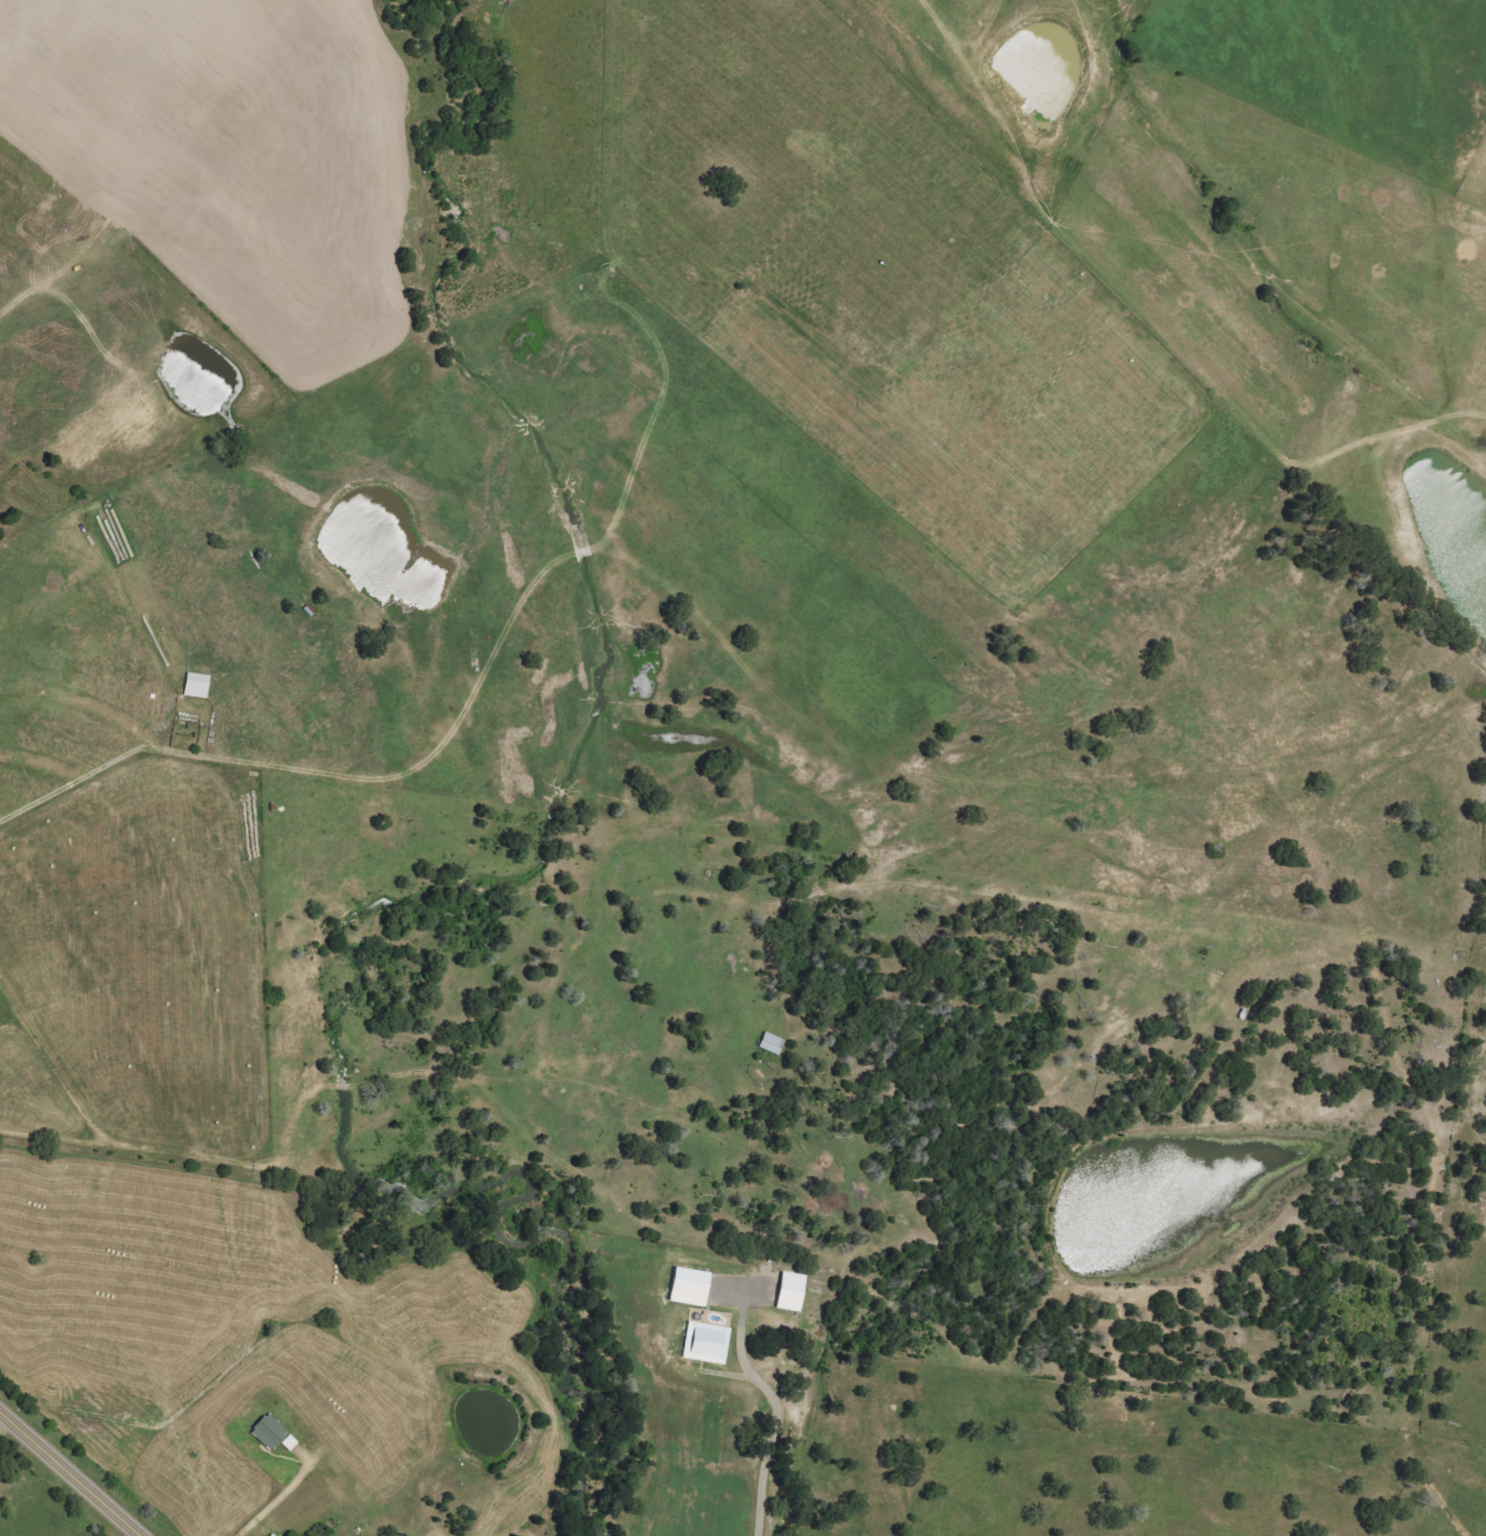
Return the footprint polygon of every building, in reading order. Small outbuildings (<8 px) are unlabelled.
[(210,675),(187,673),(185,696),(207,698),(210,675)] [(785,1039),(764,1033),(760,1049),(780,1055),(785,1039)] [(704,1308),(711,1274),(676,1268),(669,1302),(704,1308)] [(805,1275),(782,1272),(777,1310),(801,1312),(805,1275)] [(731,1328),(689,1322),(683,1359),(725,1365),(731,1328)] [(250,1433),(272,1453),(281,1443),(290,1452),(299,1442),(268,1414),(250,1433)]
